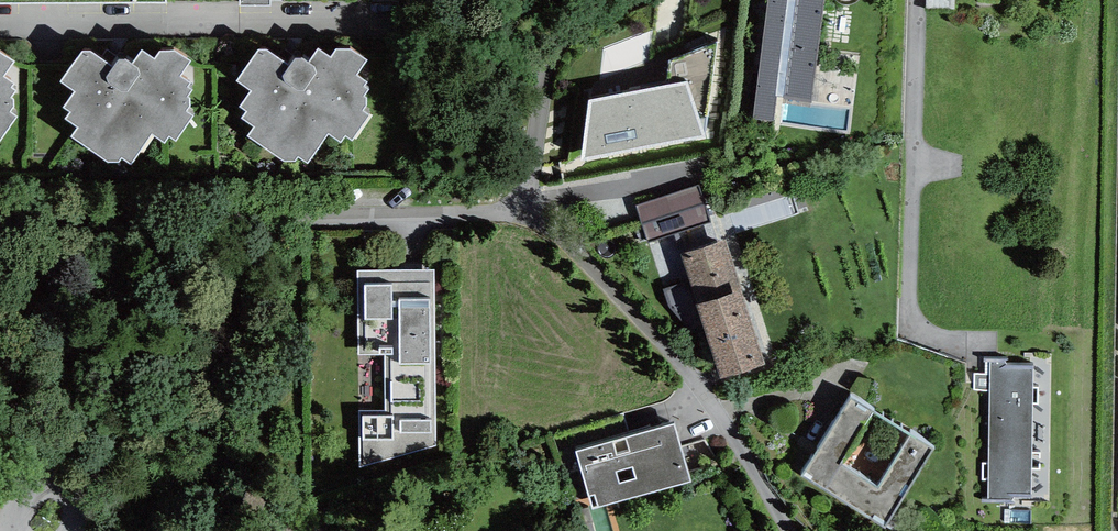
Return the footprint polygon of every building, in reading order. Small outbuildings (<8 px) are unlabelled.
[(750,130),(772,132),(777,95),(810,100),(823,0),(767,0),(750,130)] [(248,136),(284,162),(296,161),(299,157),(307,165),(328,134),(341,143),(346,136),(353,140),(370,115),(363,110),(367,105),(366,98),(364,96),(369,89),(364,86),(368,82),(356,75),(367,60),(351,50),(337,49),(331,58),(318,49),(308,64),(302,59),(296,59),(290,67),(266,50),(259,51),(236,81),(251,91),(239,107),(247,112),(242,118),(254,127),(248,136)] [(72,137),(108,162),(119,162),(123,157),(131,165),(152,134),(165,143),(169,136),(177,140),(193,116),(187,111),(191,106),(190,98),(188,97),(192,89),(188,86),(192,82),(180,75),(191,60),(175,50),(161,50),(155,58),(142,50),(132,64),(126,59),(120,59),(114,67),(90,51),(83,51),(60,81),(75,91),(63,107),(71,112),(66,118),(78,127),(72,137)] [(0,141),(17,117),(10,112),(14,107),(14,99),(11,98),(16,91),(11,88),(15,83),(4,77),(15,61),(0,52),(0,141)] [(590,100),(585,162),(705,138),(686,84),(590,100)] [(709,220),(698,186),(638,206),(649,239),(709,220)] [(765,364),(726,240),(681,254),(721,378),(765,364)] [(433,271),(358,271),(360,471),(435,446),(433,271)] [(986,373),(974,373),(974,390),(990,390),(990,461),(983,461),(983,478),(988,478),(988,500),(1012,500),(1012,494),(1032,494),(1032,468),(1039,468),(1039,451),(1034,451),(1034,402),(1039,402),(1039,386),(1034,386),(1034,365),(1009,364),(1009,357),(986,357),(986,373)] [(933,445),(850,394),(802,472),(886,523),(933,445)] [(576,452),(593,509),(692,481),(673,424),(576,452)]
